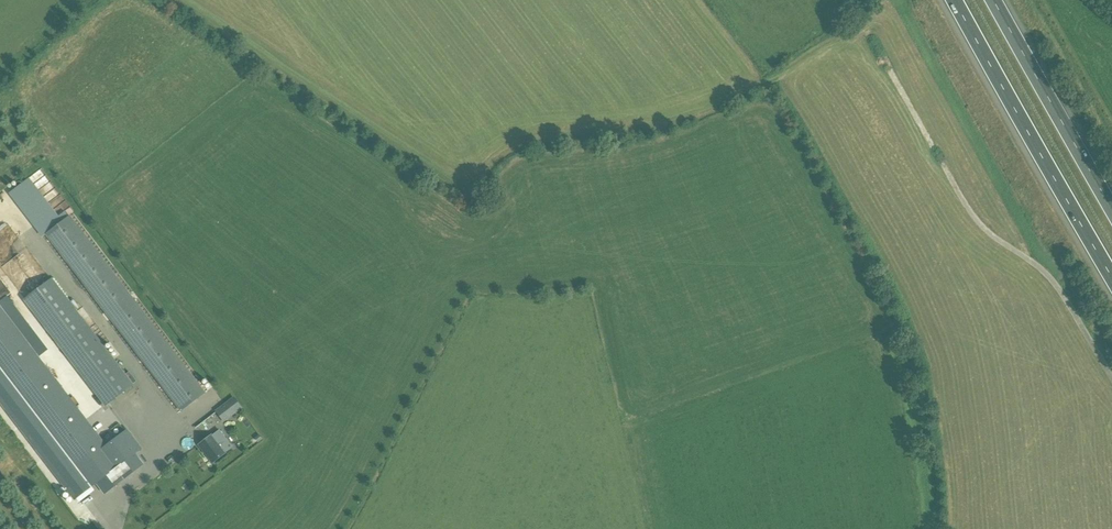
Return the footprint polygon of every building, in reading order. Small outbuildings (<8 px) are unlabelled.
[(40,189),(31,178),(29,179),(20,187),(12,193),(21,204),(38,228),(58,213),(40,189)] [(69,219),(49,235),(183,409),(203,394),(69,219)] [(124,375),(51,280),(24,300),(107,405),(137,381),(129,371),(124,375)] [(0,309),(0,346),(88,460),(77,468),(91,487),(140,449),(126,430),(104,446),(0,309)] [(241,407),(234,399),(227,405),(217,412),(224,421),(240,408),(241,407)] [(213,462),(225,453),(225,452),(232,446),(222,434),(215,439),(212,435),(199,445),(213,462)]
